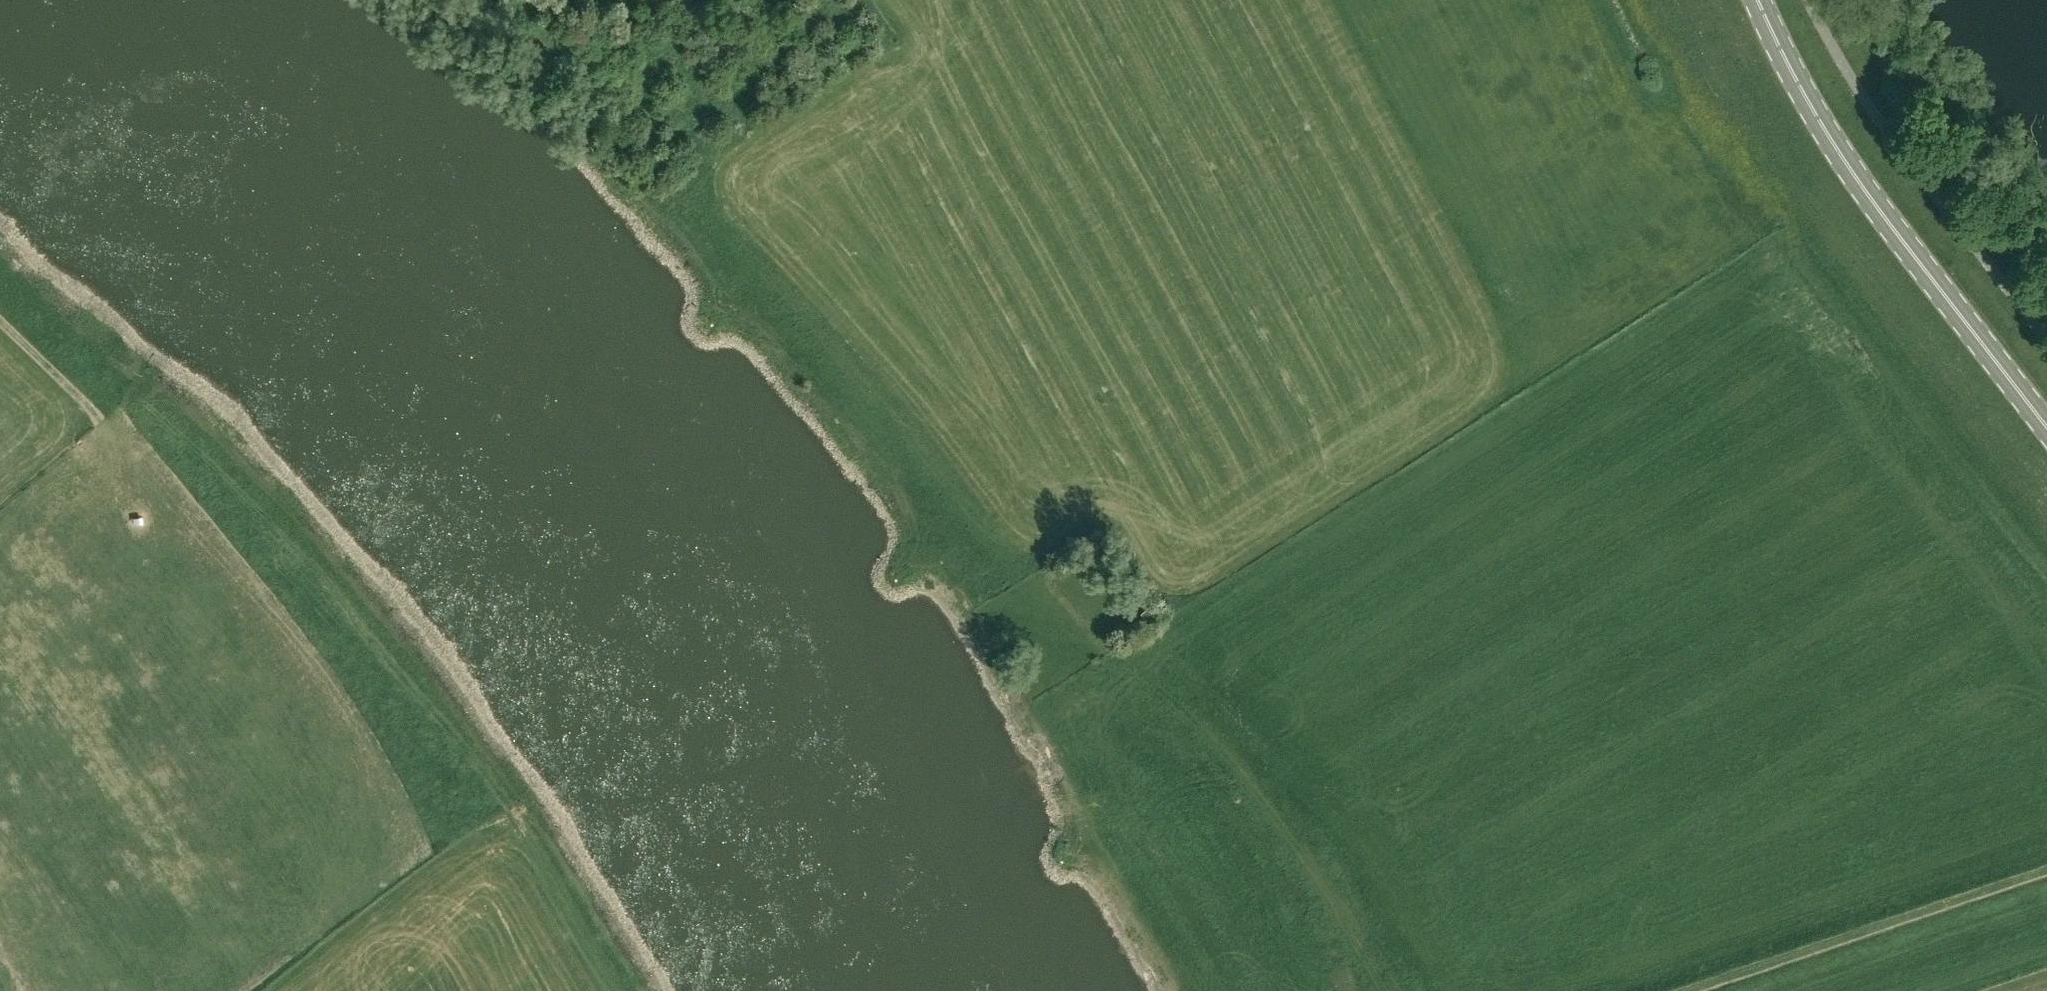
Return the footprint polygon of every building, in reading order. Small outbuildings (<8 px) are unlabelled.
[(1144,610),(1152,621),(1162,614),(1154,603),(1144,610)]
